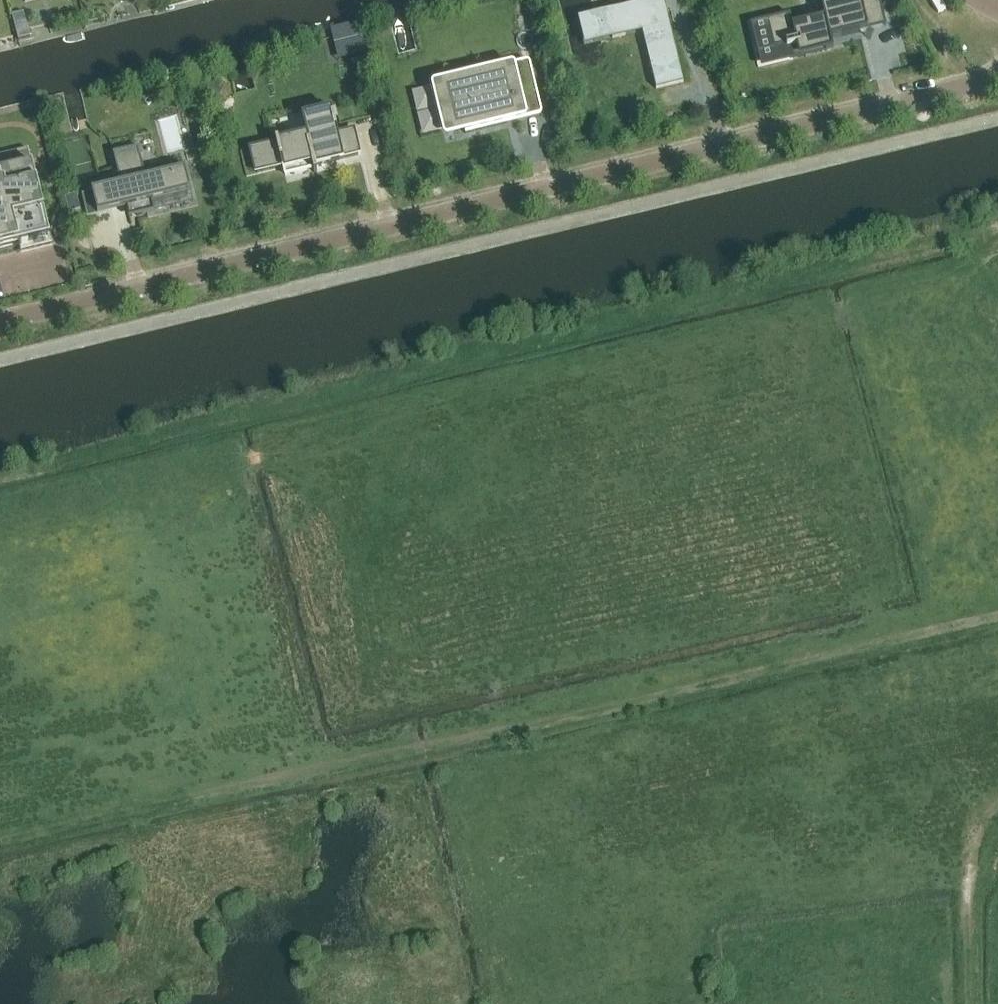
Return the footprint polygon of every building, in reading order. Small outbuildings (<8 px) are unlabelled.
[(642,32),(656,90),(684,83),(664,0),(635,0),(636,4),(578,18),(585,45),(642,32)] [(750,24),(761,69),(833,51),(830,39),(886,26),(880,0),(820,0),(819,0),(824,19),(793,27),(790,15),(750,24)] [(360,23),(336,29),(343,59),(367,54),(360,23)] [(16,29),(19,40),(30,37),(27,27),(16,29)] [(526,64),(437,85),(448,131),(463,127),(465,134),(508,124),(521,120),(519,113),(537,109),(526,64)] [(331,111),(302,118),(307,136),(278,143),(277,142),(275,142),(275,143),(250,149),(256,174),(282,168),(310,161),(313,171),(313,173),(317,173),(315,166),(359,156),(353,131),(336,135),(331,111)] [(121,185),(81,195),(87,219),(126,209),(129,220),(155,213),(152,203),(191,194),(185,170),(146,179),(138,147),(113,154),(121,185)] [(50,239),(28,150),(0,157),(0,251),(50,239)]
